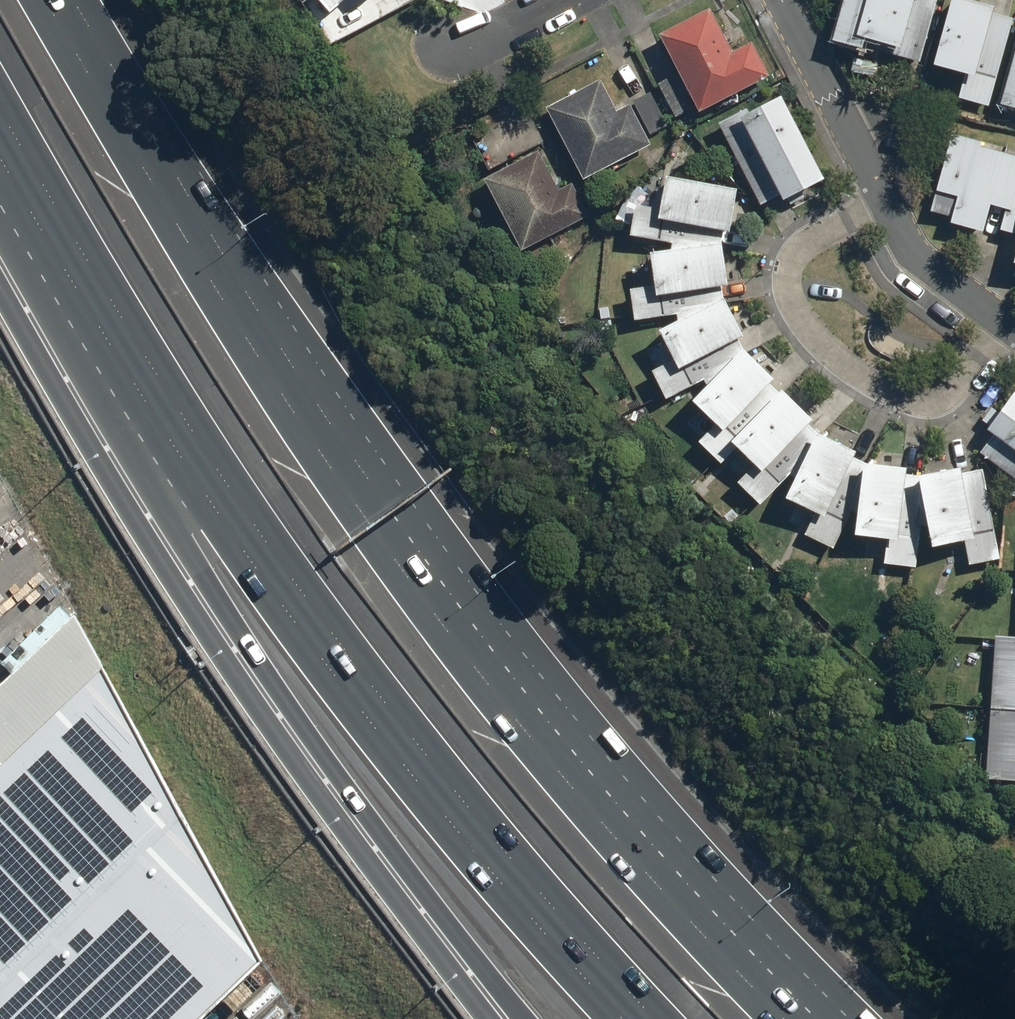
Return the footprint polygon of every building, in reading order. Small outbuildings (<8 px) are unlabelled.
[(334,12),(347,0),(323,0),(334,12)] [(832,38),(861,47),(862,43),(896,53),(920,60),(937,0),(843,0),(832,38)] [(983,0),(951,0),(934,61),(967,70),(960,95),(987,103),(1011,16),(993,11),(995,4),(983,0)] [(696,12),(644,38),(684,117),(755,81),(737,45),(717,55),(696,12)] [(1000,100),(1014,105),(1014,48),(1000,100)] [(604,80),(548,109),(585,182),(655,146),(633,105),(620,111),(604,80)] [(748,102),(718,118),(763,201),(780,192),(783,198),(824,176),(780,94),(752,109),(748,102)] [(952,130),(931,206),(950,212),(948,218),(981,229),(991,200),(1007,206),(1001,226),(1014,231),(1014,151),(952,130)] [(540,149),(484,177),(520,250),(590,215),(573,182),(560,189),(540,149)] [(732,209),(734,199),(738,184),(668,170),(660,202),(635,200),(632,234),(674,239),(675,245),(652,247),(656,278),(631,281),(637,319),(674,312),(677,318),(661,325),(676,357),(652,368),(667,398),(703,377),(707,380),(692,397),(717,419),(698,440),(720,460),(737,443),(755,461),(736,478),(761,501),(788,474),(793,477),(784,496),(814,509),(803,533),(834,547),(851,508),(859,510),(856,530),(892,535),(889,561),(920,566),(922,526),(930,524),(934,544),(962,538),(967,560),(1003,552),(984,466),(968,468),(959,468),(946,468),(933,467),(921,466),(908,463),(896,461),(884,457),(872,453),(860,448),(849,442),(838,436),(827,429),(817,422),(807,414),(805,412),(785,388),(769,371),(766,366),(759,355),(753,344),(748,333),(743,321),(739,309),(736,297),(733,284),(731,272),(730,259),(729,246),(730,234),(731,221),(732,209)] [(1014,387),(997,410),(990,405),(980,419),(996,430),(982,449),(1014,473),(1014,388),(1014,387)] [(259,958),(76,609),(0,680),(0,1018),(195,1018),(259,958)] [(996,633),(992,707),(1014,708),(1014,634),(996,633)] [(992,707),(988,777),(1014,778),(1014,708),(992,707)]
